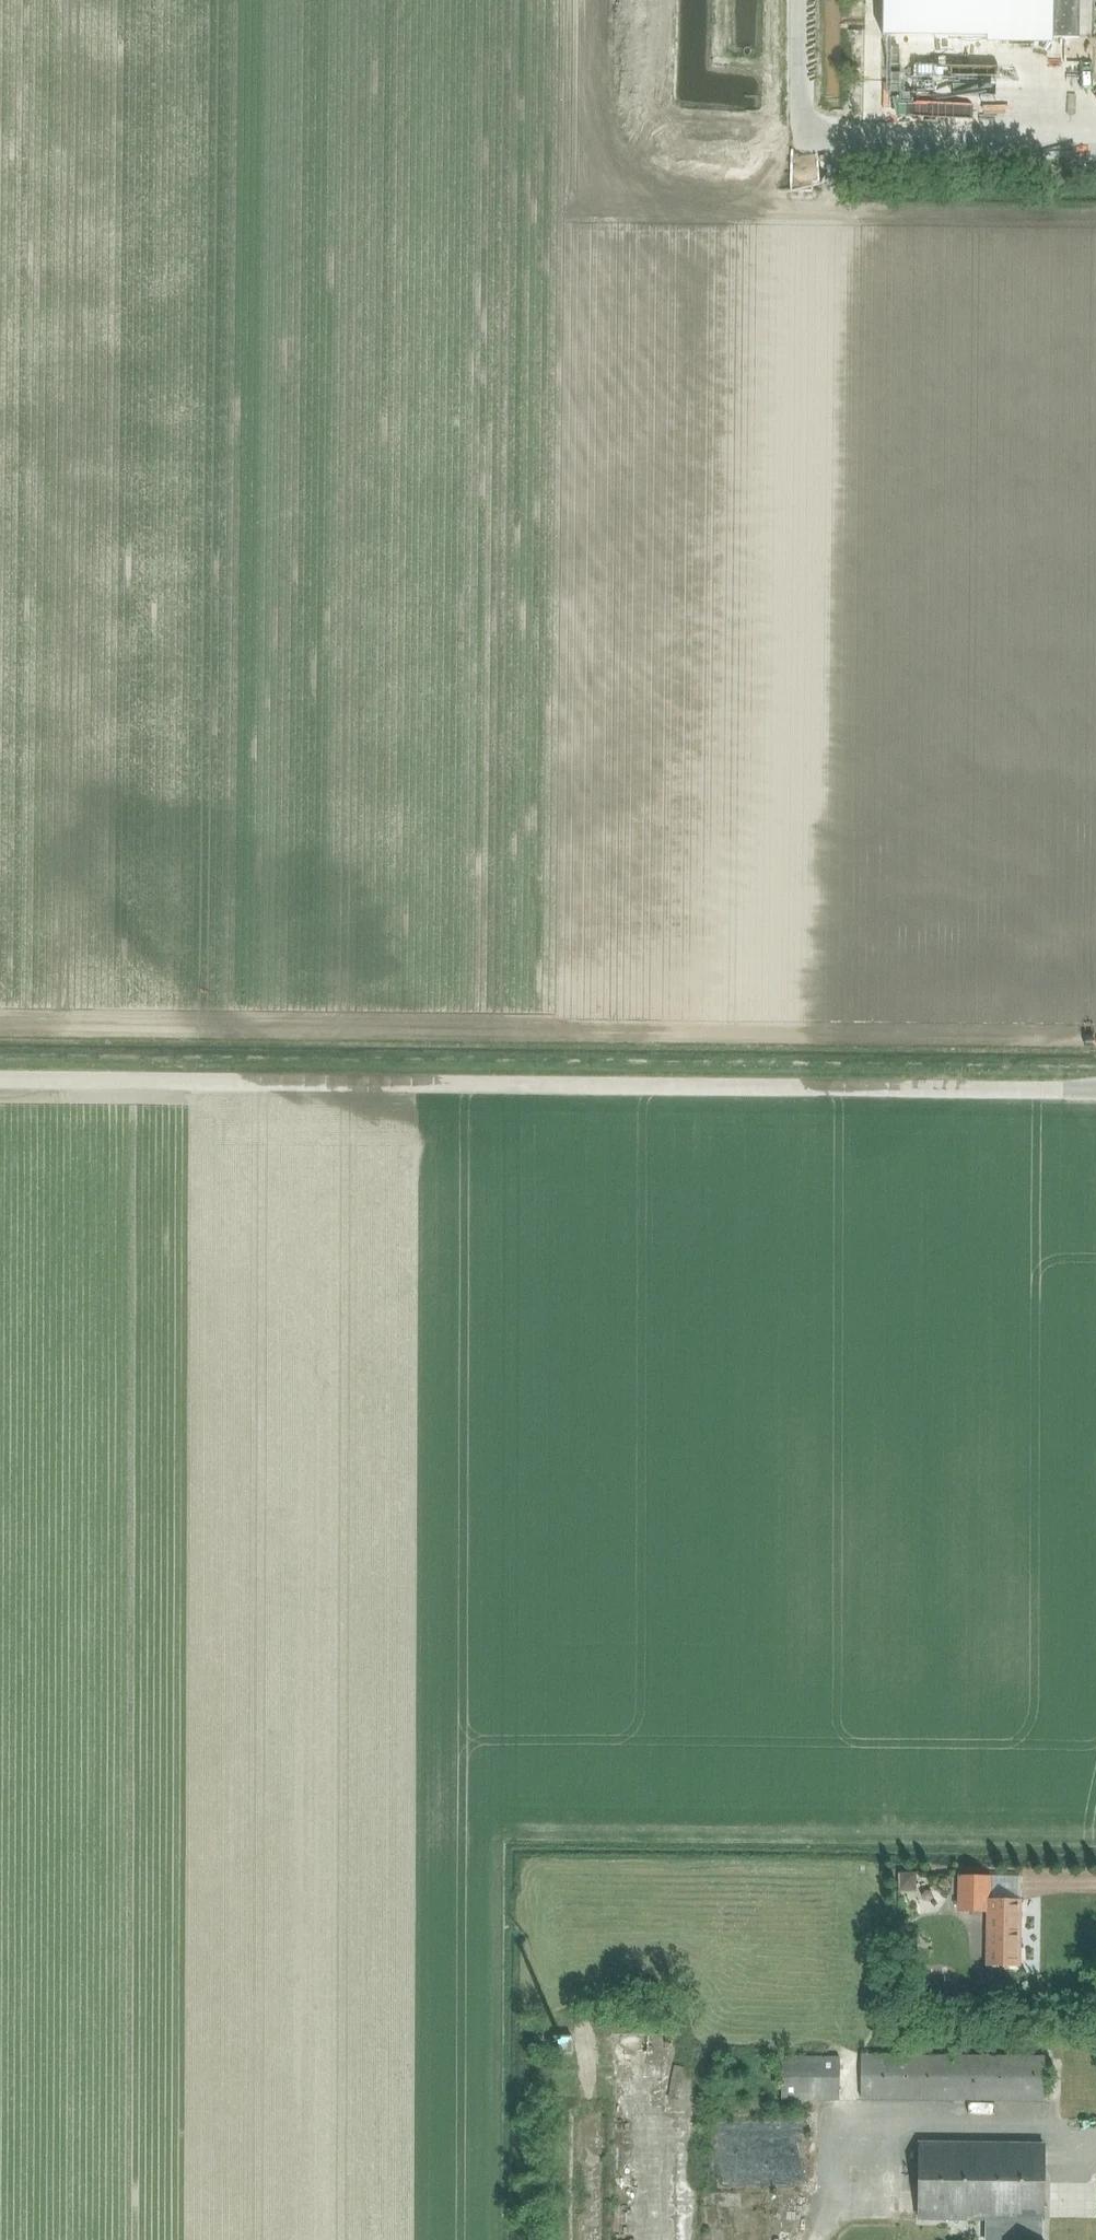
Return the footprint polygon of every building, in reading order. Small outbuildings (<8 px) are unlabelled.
[(882,37),(1079,39),(1080,0),(882,0),(882,37)] [(988,1877),(959,1876),(958,1911),(987,1912),(987,1933),(1020,1933),(1020,1902),(1021,1902),(1021,1901),(988,1900),(988,1877)] [(1020,1933),(987,1933),(986,1964),(985,1964),(985,1965),(1020,1966),(1020,1964),(1019,1964),(1020,1933)] [(1035,2032),(1035,2021),(1020,2021),(1020,2032),(1035,2032)] [(1044,2101),(1045,2055),(860,2054),(860,2100),(1044,2101)] [(839,2100),(840,2056),(781,2056),(781,2100),(839,2100)] [(919,2142),(918,2218),(1006,2219),(1037,2219),(1043,2219),(1043,2143),(919,2142)] [(1037,2219),(1006,2219),(1006,2239),(1037,2239),(1037,2219)]
